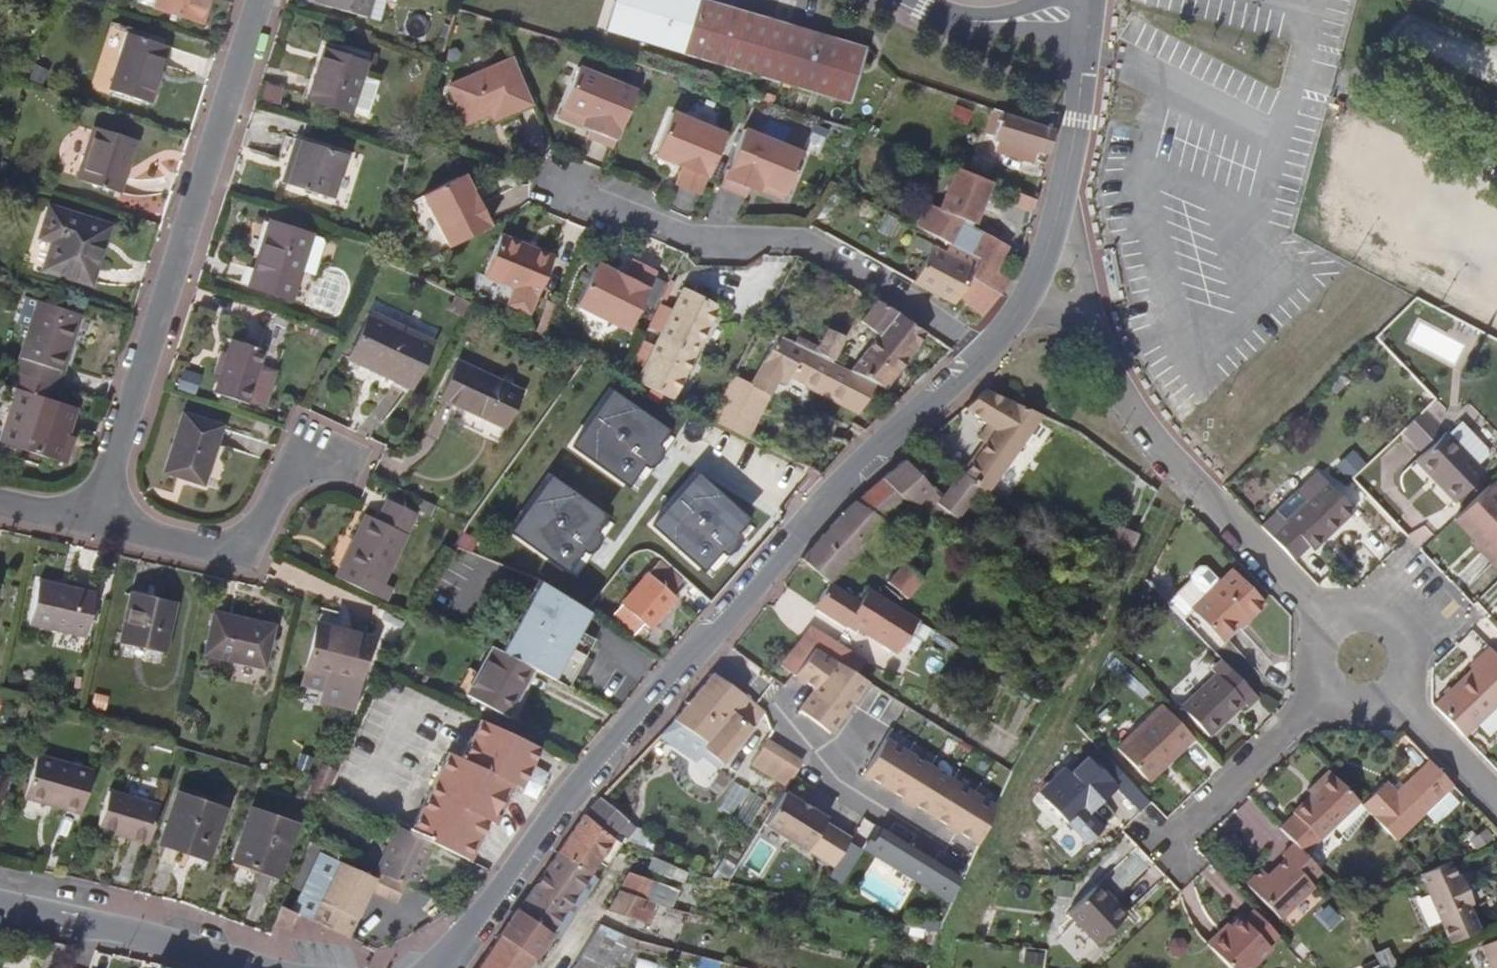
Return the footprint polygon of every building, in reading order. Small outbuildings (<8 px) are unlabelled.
[(157,6),(156,8),(197,21),(204,0),(139,0),(157,6)] [(373,0),(317,0),(315,3),(366,21),(373,0)] [(616,5),(615,10),(603,6),(597,28),(745,72),(851,104),(867,50),(700,0),(598,0),(616,5)] [(148,103),(167,45),(130,34),(111,91),(148,103)] [(350,113),(365,64),(325,52),(309,100),(350,113)] [(532,104),(513,59),(447,87),(463,125),(493,112),(496,119),(532,104)] [(605,166),(628,109),(569,84),(553,125),(586,140),(583,148),(580,156),(605,166)] [(1054,129),(1048,128),(1032,121),(993,108),(985,133),(994,136),(993,140),(1019,148),(1036,153),(1047,156),(1054,129)] [(701,193),(725,134),(672,112),(656,150),(684,162),(682,167),(676,184),(701,193)] [(128,171),(137,142),(96,128),(79,181),(116,193),(123,170),(128,171)] [(746,197),(749,189),(752,180),(786,194),(804,153),(744,129),(721,186),(746,197)] [(332,199),(346,155),(301,141),(292,169),(287,168),(282,183),(332,199)] [(1033,160),(1036,153),(1019,148),(1018,155),(1033,160)] [(350,203),(363,153),(349,149),(336,199),(350,203)] [(654,155),(682,167),(684,162),(656,150),(654,155)] [(990,182),(956,168),(940,210),(974,223),(990,182)] [(463,175),(459,177),(472,204),(478,203),(463,175)] [(448,247),(490,226),(478,203),(472,204),(459,177),(422,196),(448,247)] [(783,203),(786,194),(752,180),(749,189),(783,203)] [(1033,213),(1037,199),(1018,192),(1014,206),(1033,213)] [(98,244),(104,225),(51,208),(37,251),(49,255),(45,269),(90,284),(103,245),(98,244)] [(1008,286),(1012,278),(997,270),(1009,246),(962,221),(951,244),(980,258),(975,268),(970,277),(981,283),(1001,294),(1008,286)] [(290,300),(311,235),(270,222),(249,286),(290,300)] [(109,227),(104,225),(98,244),(103,245),(109,227)] [(537,298),(553,257),(501,235),(484,277),(537,298)] [(956,305),(960,298),(984,314),(1001,294),(981,283),(970,277),(975,268),(932,246),(913,283),(956,305)] [(621,282),(594,268),(576,306),(628,332),(657,274),(632,261),(624,277),(621,282)] [(597,263),(594,268),(621,282),(624,277),(597,263)] [(636,382),(673,400),(720,306),(683,288),(654,346),(644,341),(634,362),(643,367),(636,382)] [(851,371),(875,384),(886,389),(927,333),(899,313),(876,300),(860,320),(879,336),(851,371)] [(16,373),(57,386),(80,316),(39,303),(16,373)] [(411,387),(432,343),(369,314),(349,358),(364,366),(372,364),(394,375),(397,381),(411,387)] [(815,354),(832,362),(845,337),(827,329),(815,354)] [(815,354),(778,335),(751,386),(771,396),(778,382),(786,386),(791,377),(861,413),(875,384),(851,371),(832,362),(815,354)] [(202,371),(220,377),(231,342),(213,336),(202,371)] [(232,340),(231,342),(220,377),(215,393),(246,403),(263,350),(232,340)] [(522,392),(459,362),(441,399),(504,428),(522,392)] [(16,373),(11,386),(17,388),(0,440),(0,441),(59,461),(68,435),(76,408),(53,401),(57,386),(16,373)] [(751,386),(733,377),(712,420),(750,439),(771,396),(751,386)] [(984,389),(965,408),(987,425),(975,440),(983,447),(963,474),(982,489),(988,494),(1043,416),(988,391),(984,389)] [(573,445),(626,483),(641,462),(643,464),(645,461),(643,459),(651,448),(653,450),(655,447),(653,445),(664,430),(611,392),(573,445)] [(694,397),(692,397),(690,397),(688,398),(687,400),(687,403),(688,405),(688,407),(690,408),(693,408),(695,407),(697,406),(698,404),(698,401),(698,399),(696,398),(694,397)] [(1425,408),(1402,428),(1417,444),(1439,423),(1425,408)] [(203,485),(222,426),(183,414),(164,473),(203,485)] [(1489,456),(1459,424),(1448,434),(1447,433),(1416,462),(1431,479),(1434,477),(1457,500),(1485,473),(1478,466),(1489,456)] [(74,436),(68,435),(59,461),(66,463),(74,436)] [(960,472),(963,474),(983,447),(975,440),(956,468),(960,472)] [(904,459),(882,478),(903,499),(933,509),(955,524),(982,489),(963,474),(960,472),(940,498),(904,459)] [(653,524),(702,567),(719,548),(721,550),(724,548),(721,546),(731,535),(733,537),(735,535),(733,533),(745,519),(697,475),(653,524)] [(512,530),(565,568),(580,547),(582,549),(584,546),(582,545),(590,533),(592,535),(594,533),(592,531),(603,515),(550,477),(512,530)] [(802,558),(804,560),(831,583),(903,499),(882,478),(857,499),(802,558)] [(1293,560),(1309,545),(1323,532),(1326,534),(1343,518),(1340,516),(1351,505),(1328,481),(1318,490),(1315,489),(1285,519),(1285,520),(1270,535),(1293,560)] [(1454,520),(1481,548),(1479,551),(1495,566),(1496,564),(1496,486),(1494,482),(1454,520)] [(414,513),(388,500),(378,521),(366,516),(336,578),(385,601),(391,587),(381,582),(414,513)] [(1353,508),(1351,505),(1340,516),(1343,518),(1353,508)] [(1128,562),(1138,539),(1119,529),(1108,552),(1128,562)] [(1312,548),(1326,534),(1323,532),(1309,545),(1312,548)] [(683,581),(661,561),(650,572),(613,615),(635,635),(643,626),(648,630),(678,597),(673,592),(683,581)] [(923,581),(903,563),(887,581),(908,598),(923,581)] [(1221,641),(1236,625),(1245,617),(1249,620),(1264,605),(1231,570),(1191,610),(1221,641)] [(86,634),(94,593),(40,581),(31,622),(86,634)] [(587,612),(541,582),(530,603),(577,629),(587,612)] [(861,601),(831,583),(815,607),(847,626),(849,624),(898,654),(919,619),(869,589),(861,601)] [(165,649),(175,603),(132,594),(122,641),(165,649)] [(504,653),(532,668),(570,689),(597,640),(577,629),(530,603),(504,653)] [(265,667),(275,624),(214,611),(204,654),(265,667)] [(1240,629),(1249,620),(1245,617),(1236,625),(1240,629)] [(329,671),(308,666),(304,682),(325,687),(328,678),(360,686),(373,633),(319,620),(310,660),(331,666),(329,671)] [(837,662),(858,675),(867,662),(811,628),(790,655),(802,664),(815,648),(837,662)] [(504,653),(493,647),(467,696),(506,716),(532,668),(504,653)] [(815,648),(802,664),(794,675),(816,689),(825,677),(837,662),(815,648)] [(1462,737),(1491,708),(1496,702),(1496,657),(1489,648),(1469,668),(1469,669),(1432,705),(1462,737)] [(794,675),(802,664),(790,655),(782,666),(794,675)] [(986,684),(994,672),(969,657),(962,668),(986,684)] [(310,660),(308,666),(329,671),(331,666),(310,660)] [(1250,689),(1222,660),(1216,665),(1211,670),(1214,673),(1181,707),(1209,736),(1223,722),(1221,720),(1229,712),(1232,714),(1243,704),(1246,707),(1257,697),(1250,689)] [(837,662),(825,677),(855,699),(868,682),(858,675),(837,662)] [(719,666),(714,673),(745,694),(750,688),(719,666)] [(696,762),(707,750),(724,764),(760,721),(738,703),(745,694),(714,673),(674,720),(659,737),(696,762)] [(855,699),(825,677),(816,689),(812,694),(843,716),(855,699)] [(812,694),(801,710),(831,733),(843,716),(812,694)] [(1192,738),(1161,705),(1117,748),(1148,780),(1192,738)] [(1223,722),(1232,714),(1229,712),(1221,720),(1223,722)] [(540,748),(479,720),(472,736),(531,764),(540,748)] [(436,844),(470,861),(489,822),(495,825),(514,785),(521,788),(531,764),(472,736),(461,759),(448,753),(410,832),(436,844)] [(865,774),(887,787),(909,754),(886,739),(865,774)] [(803,763),(766,741),(753,763),(789,785),(803,763)] [(909,754),(887,787),(910,801),(931,767),(909,754)] [(84,810),(95,773),(39,756),(28,797),(48,804),(49,800),(84,810)] [(1111,780),(1089,757),(1045,800),(1066,823),(1084,806),(1090,812),(1115,788),(1109,782),(1111,780)] [(1450,784),(1427,759),(1394,792),(1383,782),(1359,804),(1367,812),(1393,840),(1426,807),(1450,784)] [(953,781),(931,767),(910,801),(932,815),(953,781)] [(1331,775),(1327,771),(1307,791),(1310,795),(1331,775)] [(1293,845),(1302,853),(1331,826),(1345,840),(1367,812),(1359,804),(1356,802),(1331,775),(1310,795),(1291,813),(1292,815),(1278,829),(1293,845)] [(975,794),(953,781),(932,815),(954,828),(975,794)] [(827,818),(784,792),(764,825),(806,851),(827,818)] [(150,844),(161,807),(111,793),(101,826),(117,831),(129,834),(128,838),(150,844)] [(997,808),(975,794),(954,828),(958,831),(980,845),(997,808)] [(210,859),(227,811),(180,796),(163,843),(210,859)] [(600,797),(585,814),(617,839),(630,823),(600,797)] [(82,814),(84,810),(49,800),(48,804),(82,814)] [(1084,806),(1066,823),(1075,832),(1081,833),(1096,819),(1090,812),(1084,806)] [(280,876),(297,826),(254,811),(236,862),(280,876)] [(580,821),(559,852),(592,875),(601,863),(617,839),(585,814),(580,821)] [(436,844),(410,832),(397,827),(376,872),(414,890),(436,844)] [(955,900),(964,879),(938,863),(913,847),(891,834),(886,831),(874,850),(955,900)] [(617,839),(601,863),(607,867),(623,842),(617,839)] [(1319,871),(1302,853),(1293,845),(1281,857),(1283,860),(1267,876),(1261,870),(1246,885),(1278,919),(1311,887),(1307,883),(1319,871)] [(559,852),(518,911),(552,935),(573,903),(592,875),(559,852)] [(312,920),(351,939),(378,881),(340,862),(312,920)] [(1425,873),(1420,875),(1449,944),(1478,931),(1467,904),(1471,902),(1463,882),(1457,884),(1454,876),(1448,862),(1425,873)] [(629,873),(619,890),(657,904),(666,907),(672,888),(629,873)] [(573,903),(552,935),(560,939),(600,881),(592,875),(573,903)] [(1459,875),(1454,876),(1457,884),(1463,882),(1459,875)] [(1098,887),(1094,891),(1107,905),(1111,901),(1098,887)] [(666,907),(672,909),(679,890),(672,888),(666,907)] [(619,890),(607,910),(650,926),(657,904),(619,890)] [(1107,905),(1094,891),(1071,913),(1098,941),(1125,916),(1111,901),(1107,905)] [(281,907),(274,925),(291,932),(298,914),(281,907)] [(1277,935),(1252,910),(1242,921),(1266,946),(1277,935)] [(518,911),(502,935),(536,958),(552,935),(518,911)] [(1229,928),(1209,949),(1228,967),(1249,967),(1269,949),(1266,946),(1242,921),(1239,919),(1229,928)] [(581,954),(601,964),(609,967),(627,967),(637,941),(599,923),(581,954)] [(1205,944),(1209,949),(1229,928),(1225,924),(1205,944)] [(479,967),(529,967),(536,958),(502,935),(479,967)] [(1481,944),(1491,967),(1496,967),(1496,938),(1481,944)] [(573,967),(599,967),(601,964),(581,954),(573,967)]
